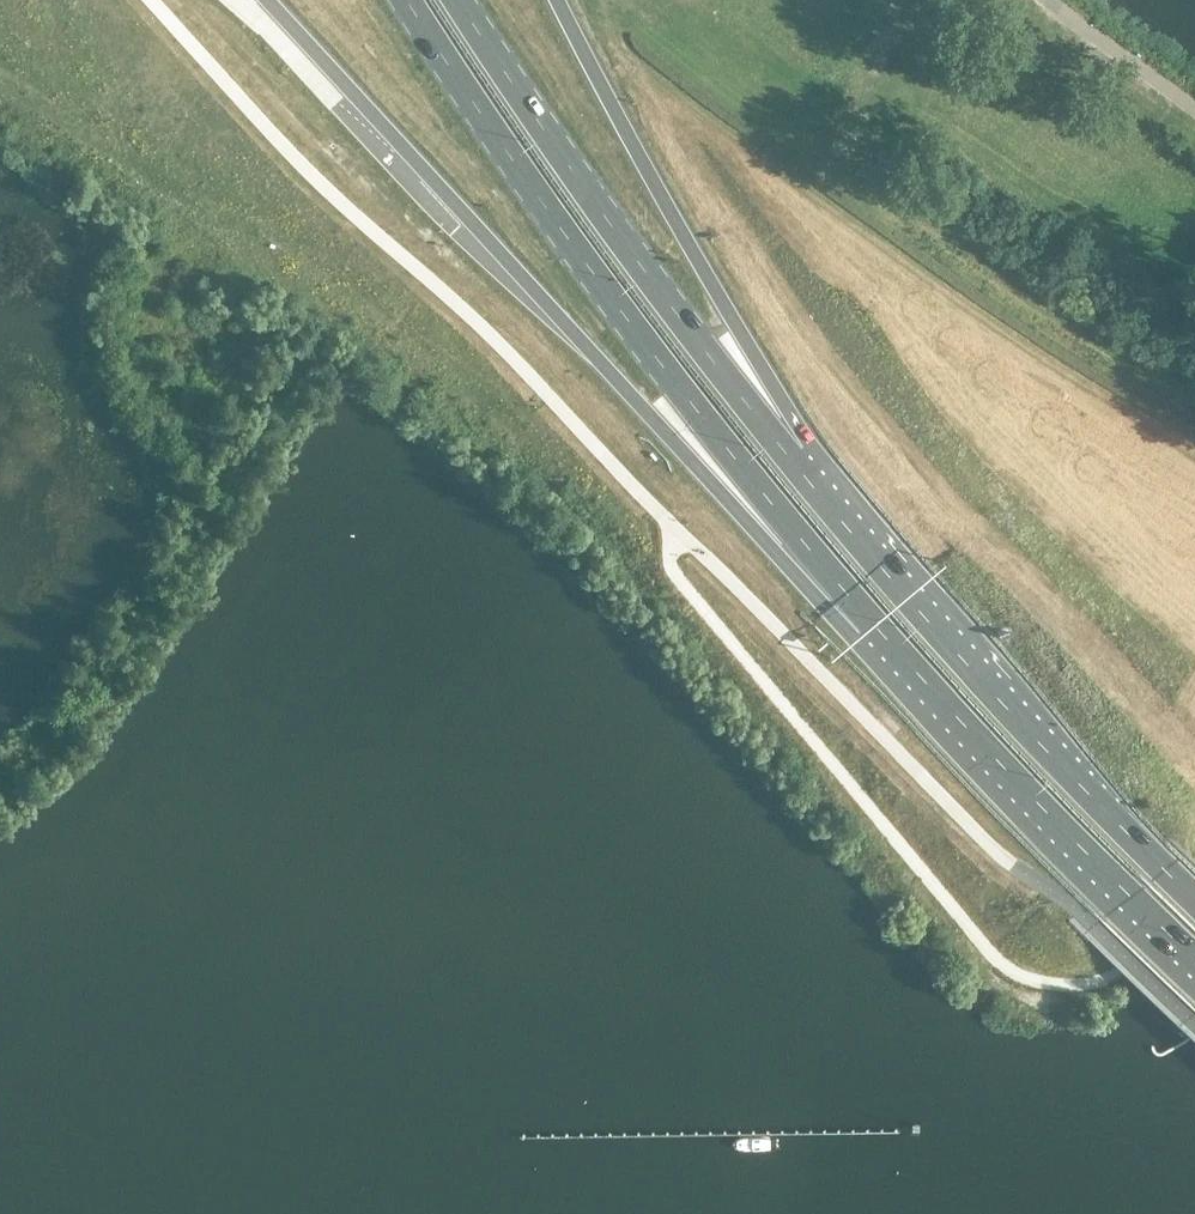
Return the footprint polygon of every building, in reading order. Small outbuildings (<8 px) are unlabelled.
[(1022,859),(1030,851),(1009,831),(1001,840),(1022,859)] [(1181,1030),(1194,1019),(1194,1008),(1175,1024),(1181,1030)]
